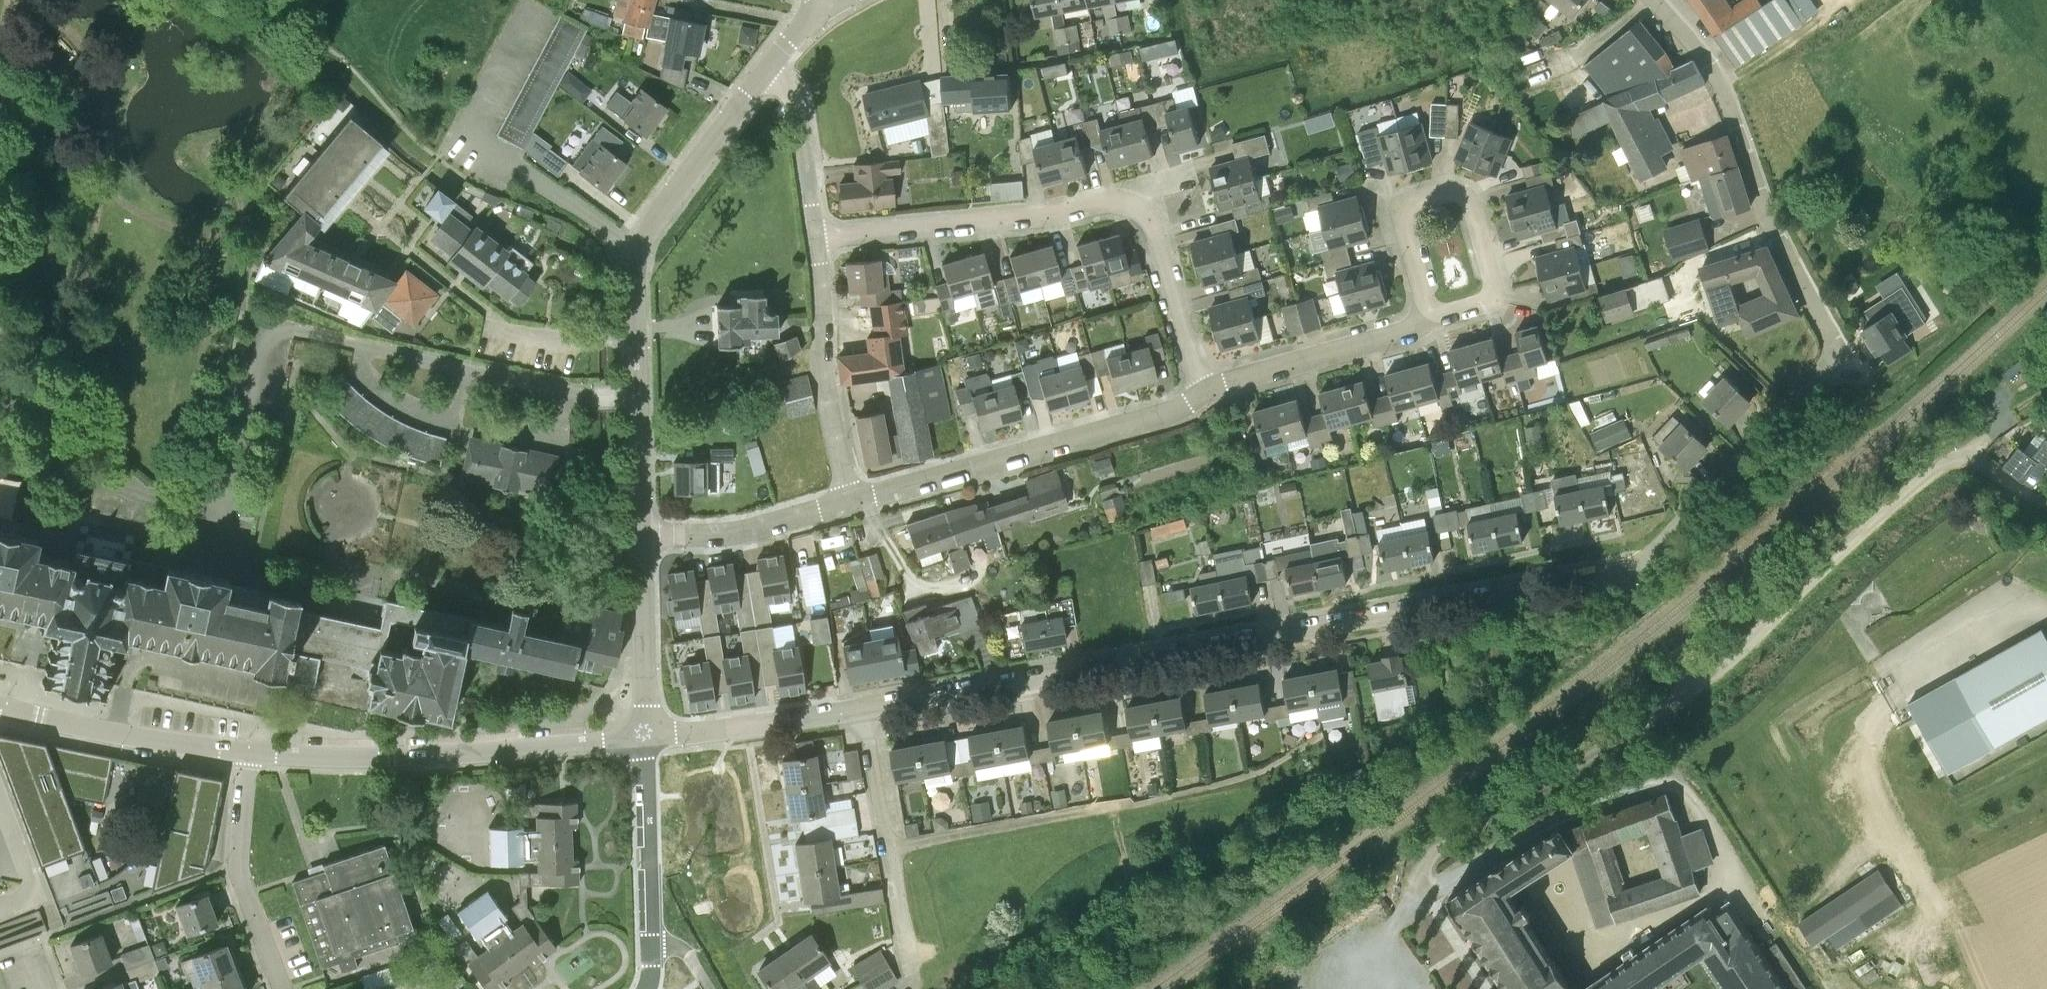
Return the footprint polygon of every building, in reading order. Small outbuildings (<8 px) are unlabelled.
[(653,0),(618,0),(617,3),(627,7),(622,21),(624,22),(622,33),(641,38),(644,26),(647,27),(650,13),(653,0)] [(1063,12),(1061,0),(1034,0),(1037,17),(1053,14),(1058,45),(1069,43),(1066,25),(1063,12)] [(1063,12),(1089,7),(1088,0),(1061,0),(1063,12)] [(1116,2),(1115,0),(1088,0),(1089,7),(1105,4),(1111,35),(1122,33),(1118,16),(1116,2)] [(1508,44),(1516,50),(1530,31),(1540,19),(1551,5),(1544,0),(1541,0),(1508,44)] [(1580,8),(1586,0),(1555,0),(1554,1),(1573,16),(1580,8)] [(1607,16),(1613,9),(1602,0),(1596,8),(1607,16)] [(1761,0),(1741,0),(1733,5),(1729,0),(1695,0),(1717,35),(1715,36),(1735,67),(1783,35),(1804,21),(1790,0),(1770,0),(1763,4),(1761,0)] [(583,7),(579,17),(605,29),(608,21),(606,20),(608,16),(598,12),(583,7)] [(682,51),(697,54),(703,23),(650,13),(647,27),(646,37),(666,41),(664,47),(663,47),(660,66),(661,66),(659,78),(683,89),(688,68),(679,67),(682,51)] [(1129,14),(1118,16),(1122,33),(1132,30),(1129,14)] [(555,25),(582,39),(588,29),(561,15),(555,25)] [(1540,19),(1530,31),(1538,36),(1547,25),(1540,19)] [(1585,65),(1589,70),(1611,97),(1633,87),(1646,113),(1652,110),(1688,91),(1706,81),(1694,59),(1675,69),(1667,53),(1667,52),(1641,20),(1585,65)] [(1078,24),(1066,25),(1069,43),(1081,41),(1078,24)] [(576,50),(582,39),(555,25),(549,36),(576,50)] [(1545,36),(1549,44),(1560,39),(1556,31),(1545,36)] [(571,61),(576,50),(549,36),(544,46),(571,61)] [(1155,44),(1141,47),(1144,61),(1158,57),(1155,44)] [(567,67),(571,61),(544,46),(538,57),(565,72),(567,67)] [(1132,49),(1109,54),(1111,66),(1134,62),(1132,49)] [(559,82),(565,72),(538,57),(532,68),(559,83),(559,82)] [(1059,63),(1062,75),(1069,73),(1066,61),(1059,63)] [(553,94),(559,83),(532,68),(526,79),(553,94)] [(574,78),(567,72),(559,83),(566,89),(574,78)] [(1012,110),(1011,93),(1010,73),(943,77),(944,101),(945,102),(957,102),(957,112),(976,111),(976,112),(1012,110)] [(948,129),(944,101),(943,77),(922,83),(921,81),(866,94),(870,114),(876,130),(929,117),(934,156),(951,154),(948,129)] [(547,104),(553,94),(526,79),(520,90),(547,104)] [(1190,106),(1199,103),(1194,85),(1174,91),(1176,97),(1153,103),(1159,128),(1171,125),(1177,149),(1199,143),(1190,106)] [(1614,119),(1621,136),(1656,119),(1652,110),(1646,113),(1633,87),(1611,97),(1605,100),(1614,119)] [(646,135),(666,108),(642,89),(632,103),(629,101),(619,115),(646,135)] [(541,115),(547,104),(520,90),(514,101),(541,115)] [(343,112),(351,102),(341,94),(333,104),(343,112)] [(1614,119),(1605,100),(1572,116),(1565,119),(1574,138),(1614,119)] [(536,126),(541,115),(514,101),(509,111),(536,126)] [(1148,131),(1159,128),(1153,103),(1141,106),(1141,107),(1120,112),(1123,124),(1133,161),(1154,155),(1148,131)] [(1446,137),(1447,104),(1432,103),(1430,136),(1446,137)] [(1447,104),(1446,137),(1458,137),(1460,104),(1447,104)] [(532,133),(536,126),(509,111),(503,122),(530,137),(532,133)] [(389,148),(387,147),(350,116),(283,196),(302,212),(264,257),(254,280),(287,294),(296,273),(357,299),(347,321),(359,326),(361,327),(395,281),(303,240),(305,237),(306,238),(318,225),(322,228),(389,148)] [(1656,119),(1621,136),(1642,180),(1669,167),(1662,153),(1675,147),(1661,117),(1656,119)] [(1123,124),(1102,129),(1099,118),(1087,121),(1093,145),(1105,142),(1111,167),(1133,161),(1123,124)] [(1081,148),(1093,145),(1087,121),(1075,124),(1078,135),(1057,141),(1066,178),(1088,173),(1081,148)] [(524,147),(530,137),(503,122),(496,134),(523,149),(524,147)] [(1477,167),(1492,130),(1472,122),(1457,159),(1477,167)] [(1412,167),(1432,161),(1422,123),(1401,129),(1412,167)] [(1401,129),(1382,134),(1379,126),(1359,131),(1369,166),(1387,161),(1391,173),(1412,167),(1401,129)] [(1477,167),(1497,175),(1512,138),(1492,130),(1477,167)] [(524,147),(530,151),(526,156),(536,163),(550,146),(532,133),(530,137),(524,147)] [(1217,188),(1256,177),(1250,158),(1271,152),(1266,134),(1233,143),(1237,160),(1212,167),(1217,188)] [(1701,178),(1738,166),(1728,134),(1683,148),(1693,180),(1701,177),(1701,178)] [(1066,178),(1057,141),(1036,147),(1033,135),(1021,138),(1023,164),(1039,160),(1045,184),(1066,178)] [(600,145),(592,138),(572,165),(580,171),(580,172),(605,190),(625,163),(601,144),(600,145)] [(559,174),(568,163),(549,149),(540,160),(559,174)] [(894,205),(892,178),(885,178),(885,174),(897,172),(896,161),(883,162),(883,160),(851,164),(853,182),(840,183),(842,210),(894,205)] [(1352,163),(1335,167),(1339,180),(1355,176),(1352,163)] [(1536,175),(1533,164),(1523,167),(1526,178),(1536,175)] [(1717,218),(1731,213),(1750,207),(1738,166),(1701,178),(1712,215),(1717,218)] [(965,170),(952,171),(953,184),(966,183),(965,170)] [(1552,206),(1547,187),(1554,184),(1551,171),(1536,175),(1526,178),(1530,190),(1508,196),(1513,217),(1552,206)] [(277,174),(270,182),(279,189),(286,181),(277,174)] [(1256,177),(1217,188),(1223,209),(1234,206),(1238,217),(1273,208),(1269,195),(1272,194),(1266,174),(1256,177)] [(1025,199),(1023,182),(993,185),(995,202),(1025,199)] [(474,232),(473,232),(465,225),(473,216),(452,200),(452,201),(438,190),(425,207),(445,222),(432,239),(454,256),(455,257),(474,232)] [(494,204),(499,197),(484,191),(481,199),(490,203),(494,204)] [(1363,217),(1358,196),(1336,203),(1332,191),(1308,198),(1311,210),(1306,212),(1311,231),(1325,227),(1325,228),(1363,217)] [(1295,219),(1291,205),(1274,210),(1278,224),(1295,219)] [(529,220),(533,211),(522,206),(517,215),(529,220)] [(1565,222),(1566,223),(1557,226),(1552,206),(1513,217),(1519,237),(1541,231),(1544,243),(1556,240),(1556,239),(1577,234),(1581,233),(1577,219),(1565,222)] [(1347,244),(1369,238),(1363,217),(1325,228),(1330,247),(1322,250),(1326,262),(1350,256),(1347,244)] [(1686,258),(1711,251),(1700,217),(1664,229),(1675,262),(1686,258)] [(549,218),(545,227),(557,233),(561,223),(549,218)] [(1199,263),(1237,253),(1232,233),(1240,231),(1236,218),(1212,225),(1215,236),(1193,242),(1199,263)] [(506,250),(496,242),(477,227),(473,232),(474,232),(455,257),(454,256),(451,261),(480,284),(484,279),(483,279),(506,250)] [(1593,230),(1582,233),(1585,244),(1596,241),(1593,230)] [(1144,279),(1142,273),(1135,249),(1124,252),(1119,233),(1098,239),(1107,273),(1111,288),(1144,279)] [(1543,278),(1582,267),(1576,248),(1584,245),(1581,233),(1577,234),(1556,239),(1556,240),(1559,251),(1537,257),(1543,278)] [(1086,279),(1107,273),(1098,239),(1076,245),(1082,264),(1071,267),(1077,291),(1089,288),(1086,279)] [(483,279),(484,279),(496,289),(506,297),(507,295),(516,302),(522,301),(534,287),(533,281),(524,274),(533,263),(510,245),(506,250),(483,279)] [(1077,291),(1071,267),(1059,270),(1052,245),(1031,251),(1040,284),(1061,278),(1065,295),(1077,291)] [(1721,328),(1742,319),(1750,336),(1779,322),(1798,314),(1767,247),(1699,268),(1721,328)] [(1277,248),(1269,250),(1271,258),(1279,255),(1277,248)] [(1019,290),(1040,284),(1031,251),(1010,257),(1015,275),(1003,278),(1010,303),(1022,299),(1019,290)] [(1010,303),(1003,278),(992,281),(984,252),(963,258),(975,299),(995,293),(999,306),(1010,303)] [(1263,280),(1257,260),(1240,267),(1237,253),(1199,263),(1205,284),(1227,278),(1230,289),(1263,280)] [(1381,282),(1376,261),(1353,267),(1350,256),(1326,262),(1329,275),(1337,273),(1343,293),(1381,282)] [(951,297),(972,291),(963,258),(942,264),(947,283),(935,286),(938,297),(943,311),(946,324),(958,320),(951,297)] [(883,259),(879,259),(846,263),(849,292),(860,291),(862,305),(871,304),(871,305),(890,302),(886,274),(895,272),(894,269),(892,265),(890,262),(886,260),(883,259)] [(1600,296),(1596,282),(1592,264),(1582,267),(1543,278),(1549,299),(1571,293),(1574,304),(1600,296)] [(390,331),(403,315),(413,323),(437,294),(407,270),(384,300),(371,316),(390,331)] [(1661,276),(1627,287),(1635,311),(1668,300),(1661,276)] [(1255,317),(1250,299),(1267,294),(1263,280),(1230,289),(1233,301),(1211,307),(1217,328),(1255,317)] [(1381,282),(1343,293),(1331,296),(1336,314),(1348,310),(1349,313),(1387,303),(1381,282)] [(1635,311),(1627,287),(1601,295),(1609,319),(1635,311)] [(1875,323),(1863,330),(1878,354),(1926,323),(1903,287),(1866,310),(1875,323)] [(717,305),(718,346),(740,346),(740,344),(750,344),(750,337),(766,336),(777,335),(777,314),(772,314),(773,311),(774,309),(772,307),(770,306),(767,306),(765,307),(765,295),(736,295),(736,305),(717,305)] [(943,311),(938,297),(912,300),(915,315),(943,311)] [(1306,331),(1321,327),(1314,301),(1311,302),(1310,298),(1298,302),(1302,317),(1306,331)] [(902,301),(890,302),(871,305),(875,336),(898,334),(907,333),(902,301)] [(1306,331),(1302,317),(1298,302),(1287,305),(1288,309),(1285,310),(1292,335),(1306,331)] [(1223,349),(1261,338),(1255,317),(1217,328),(1223,349)] [(1549,362),(1549,361),(1539,325),(1516,331),(1522,350),(1511,354),(1518,380),(1529,377),(1538,374),(1536,366),(1549,362)] [(1649,349),(1680,338),(1692,334),(1689,327),(1677,330),(1669,333),(1668,332),(1646,340),(1649,349)] [(1137,385),(1157,379),(1152,360),(1165,357),(1158,333),(1145,337),(1147,346),(1128,351),(1137,385)] [(904,372),(898,334),(875,336),(868,338),(870,353),(838,357),(842,382),(874,378),(889,375),(904,372)] [(1014,340),(1018,352),(1030,349),(1026,336),(1014,340)] [(1518,380),(1511,354),(1500,357),(1494,337),(1473,343),(1482,379),(1504,373),(1507,383),(1518,380)] [(780,362),(799,350),(795,338),(774,345),(780,362)] [(1461,385),(1482,379),(1473,343),(1451,350),(1456,370),(1445,373),(1446,378),(1452,398),(1463,395),(1461,385)] [(1137,385),(1128,351),(1106,358),(1103,348),(1091,352),(1099,375),(1109,372),(1115,391),(1137,385)] [(994,353),(990,349),(984,350),(982,356),(987,361),(993,359),(994,353)] [(970,369),(983,366),(980,352),(966,356),(970,369)] [(1084,379),(1099,375),(1091,352),(1069,358),(1068,354),(1056,358),(1060,371),(1069,404),(1090,398),(1084,379)] [(1060,371),(1056,358),(1056,356),(1053,357),(1052,355),(1037,360),(1037,362),(1022,366),(1023,371),(1030,394),(1042,391),(1048,410),(1069,404),(1060,371)] [(1452,398),(1446,378),(1436,381),(1430,362),(1408,368),(1418,404),(1440,398),(1442,408),(1454,404),(1452,398)] [(1397,410),(1418,404),(1408,368),(1386,374),(1392,393),(1381,397),(1389,422),(1399,420),(1397,410)] [(913,374),(904,375),(904,372),(889,375),(900,434),(904,456),(905,461),(931,456),(925,423),(951,418),(941,369),(913,374)] [(1017,398),(1030,394),(1023,371),(1010,375),(989,380),(992,390),(1002,423),(1023,417),(1017,398)] [(992,390),(989,380),(987,373),(964,379),(966,387),(956,390),(963,414),(975,410),(980,429),(1002,423),(992,390)] [(1532,387),(1529,377),(1518,380),(1521,389),(1532,387)] [(1751,402),(1738,390),(1740,388),(1727,377),(1705,400),(1730,424),(1751,402)] [(336,409),(356,389),(347,380),(326,399),(336,409)] [(1389,422),(1381,397),(1370,400),(1364,380),(1343,386),(1353,422),(1374,416),(1377,426),(1389,422)] [(1531,404),(1555,393),(1550,383),(1526,394),(1531,404)] [(1331,428),(1353,422),(1343,386),(1321,392),(1326,412),(1315,415),(1322,441),(1334,438),(1331,428)] [(347,419),(366,398),(356,389),(336,409),(347,419)] [(1600,392),(1588,396),(1590,403),(1602,400),(1600,392)] [(788,415),(814,409),(810,393),(784,399),(788,415)] [(359,429),(376,406),(376,405),(366,398),(347,419),(359,429)] [(1322,441),(1315,415),(1304,418),(1299,398),(1277,404),(1289,450),(1311,444),(1312,448),(1323,445),(1322,441)] [(1267,456),(1289,450),(1277,404),(1255,411),(1260,431),(1249,434),(1256,459),(1268,456),(1267,456)] [(372,437),(387,413),(376,405),(376,406),(359,429),(372,437)] [(385,444),(398,420),(398,419),(387,413),(372,437),(385,444)] [(866,463),(904,456),(900,434),(886,436),(882,413),(857,417),(866,463)] [(1632,436),(1624,417),(1590,432),(1599,451),(1632,436)] [(398,451),(409,425),(410,425),(398,419),(398,420),(385,444),(398,451)] [(1526,427),(1529,446),(1544,444),(1540,424),(1526,427)] [(1687,469),(1708,447),(1684,424),(1663,445),(1687,469)] [(412,457),(422,430),(410,425),(409,425),(398,451),(412,457)] [(426,461),(434,434),(422,430),(412,457),(426,461)] [(441,465),(446,437),(434,434),(426,461),(441,465)] [(2046,469),(2046,439),(2032,458),(2018,447),(2004,466),(2024,481),(2025,480),(2034,487),(2046,469)] [(556,461),(496,448),(470,443),(463,474),(549,493),(556,461)] [(757,445),(745,449),(748,459),(761,455),(757,445)] [(674,492),(720,492),(720,462),(733,462),(733,448),(711,448),(710,461),(674,462),(674,492)] [(1108,454),(1089,461),(1095,477),(1113,470),(1108,454)] [(1324,455),(1310,459),(1313,468),(1326,465),(1324,455)] [(991,507),(998,529),(1067,506),(1056,471),(1026,481),(1030,495),(991,507)] [(1580,490),(1581,490),(1577,473),(1552,478),(1562,523),(1586,518),(1580,490)] [(1623,473),(1613,475),(1616,491),(1626,489),(1623,473)] [(1296,481),(1280,485),(1282,497),(1298,493),(1296,481)] [(1586,518),(1611,513),(1605,484),(1581,490),(1580,490),(1586,518)] [(1548,505),(1544,488),(1533,490),(1537,507),(1548,505)] [(1537,507),(1533,490),(1523,493),(1523,495),(1526,509),(1537,507)] [(1101,499),(1108,521),(1127,515),(1121,493),(1120,493),(1101,499)] [(1473,521),(1469,522),(1475,550),(1500,545),(1493,516),(1490,502),(1470,506),(1473,521)] [(959,508),(947,511),(956,542),(982,534),(987,549),(1003,544),(998,529),(991,507),(978,511),(976,504),(959,508)] [(1443,504),(1432,507),(1434,513),(1435,513),(1444,511),(1443,504)] [(1458,508),(1446,511),(1449,527),(1461,525),(1461,523),(1458,510),(1458,508)] [(937,514),(906,524),(917,555),(918,554),(921,565),(943,558),(939,547),(956,542),(947,511),(945,511),(937,514)] [(1435,513),(1434,513),(1437,529),(1437,530),(1439,529),(1449,527),(1446,511),(1444,511),(1435,513)] [(1518,511),(1493,516),(1500,545),(1524,540),(1518,511)] [(1187,523),(1199,519),(1197,514),(1185,517),(1187,523)] [(1156,537),(1169,533),(1188,528),(1187,523),(1185,517),(1153,526),(1156,537)] [(1344,522),(1347,536),(1357,534),(1354,520),(1344,522)] [(320,655),(329,616),(298,609),(301,599),(268,592),(266,604),(227,596),(230,580),(76,547),(72,563),(36,555),(39,539),(0,531),(0,611),(45,620),(44,628),(58,631),(47,685),(102,696),(113,643),(127,646),(128,638),(181,650),(181,651),(197,655),(197,653),(254,665),(252,671),(314,684),(320,655)] [(1368,532),(1359,534),(1362,552),(1374,549),(1370,531),(1368,532)] [(1436,559),(1430,533),(1430,531),(1405,536),(1411,564),(1436,559)] [(1339,537),(1311,543),(1312,548),(1315,561),(1321,587),(1348,581),(1343,556),(1350,554),(1362,552),(1359,534),(1357,534),(1347,536),(1346,536),(1347,539),(1340,541),(1339,537)] [(1386,570),(1411,564),(1405,536),(1380,541),(1386,570)] [(1209,539),(1200,541),(1203,554),(1212,552),(1209,539)] [(1246,563),(1218,569),(1220,581),(1225,606),(1254,601),(1250,581),(1249,575),(1257,574),(1258,580),(1269,577),(1265,559),(1262,545),(1243,549),(1246,563)] [(949,550),(956,571),(971,567),(964,546),(949,550)] [(1297,565),(1287,567),(1292,593),(1321,587),(1315,561),(1312,548),(1294,552),(1297,565)] [(868,555),(872,566),(881,564),(877,552),(868,555)] [(759,570),(746,572),(756,628),(772,625),(770,611),(768,602),(788,599),(790,598),(783,554),(757,559),(759,570)] [(858,558),(871,598),(881,595),(876,579),(872,566),(868,555),(858,558)] [(1167,555),(1156,558),(1159,568),(1170,565),(1167,555)] [(1269,577),(1280,575),(1278,569),(1276,557),(1265,559),(1269,577)] [(871,598),(858,558),(848,561),(850,569),(857,589),(850,591),(852,596),(848,597),(848,595),(835,599),(836,601),(838,607),(871,598)] [(1152,558),(1139,561),(1144,585),(1156,583),(1152,558)] [(801,563),(809,602),(829,598),(821,559),(801,563)] [(850,569),(848,561),(839,564),(841,572),(850,569)] [(732,563),(707,567),(709,578),(714,611),(715,611),(736,607),(739,630),(756,628),(746,572),(734,574),(732,563)] [(872,566),(876,579),(885,576),(881,564),(872,566)] [(693,569),(667,574),(672,600),(668,601),(670,614),(674,614),(675,617),(699,613),(701,623),(701,625),(703,636),(719,633),(715,611),(714,611),(709,578),(695,581),(693,569)] [(1202,585),(1193,587),(1198,612),(1225,606),(1220,581),(1218,569),(1200,573),(1202,585)] [(1184,587),(1166,591),(1168,603),(1187,600),(1184,587)] [(925,603),(901,610),(906,622),(914,640),(915,640),(920,655),(938,649),(933,634),(943,630),(957,626),(959,630),(981,623),(972,595),(949,602),(927,608),(925,603)] [(1063,624),(1075,622),(1071,597),(1044,603),(1045,610),(1046,617),(1038,619),(1036,612),(1037,612),(1035,605),(1019,609),(1025,649),(1065,642),(1063,624)] [(329,616),(320,655),(369,667),(366,681),(368,682),(367,686),(371,687),(368,702),(371,703),(395,708),(395,709),(422,715),(422,712),(450,718),(465,649),(501,657),(498,669),(512,672),(515,660),(572,673),(574,664),(582,624),(561,620),(525,612),(526,610),(526,609),(512,606),(511,611),(507,626),(454,614),(386,600),(382,618),(380,627),(349,620),(329,616)] [(829,609),(838,607),(836,601),(827,603),(829,609)] [(563,608),(561,620),(582,624),(574,664),(601,670),(603,660),(616,663),(623,629),(619,628),(622,611),(580,602),(579,608),(573,607),(564,605),(563,608)] [(800,608),(791,609),(792,617),(801,616),(800,608)] [(809,619),(811,631),(829,628),(828,616),(809,619)] [(772,625),(756,628),(765,685),(778,683),(780,694),(805,690),(798,645),(794,646),(776,649),(772,625)] [(723,658),(722,658),(722,660),(727,691),(729,702),(755,698),(753,687),(765,685),(756,628),(739,630),(743,654),(723,658)] [(1909,703),(1948,773),(2046,717),(2046,635),(2043,628),(1956,677),(1909,703)] [(683,670),(679,670),(681,683),(686,683),(690,709),(715,705),(714,694),(727,691),(722,660),(722,658),(723,658),(719,633),(703,636),(707,661),(683,665),(683,670)] [(876,676),(903,671),(896,635),(870,640),(876,676)] [(850,680),(876,676),(870,640),(843,645),(850,680)] [(1400,654),(1384,657),(1384,660),(1370,663),(1380,719),(1407,714),(1405,705),(1416,702),(1413,684),(1408,684),(1403,657),(1400,657),(1400,654)] [(1346,709),(1346,706),(1359,703),(1353,670),(1340,672),(1339,668),(1312,673),(1319,714),(1346,709)] [(1289,702),(1277,704),(1280,717),(1292,715),(1292,721),(1319,716),(1319,714),(1312,673),(1285,678),(1289,702)] [(1280,717),(1277,705),(1266,707),(1261,683),(1233,688),(1239,718),(1266,713),(1267,720),(1280,717)] [(1212,724),(1239,718),(1233,688),(1206,693),(1210,716),(1199,718),(1201,732),(1213,730),(1212,724)] [(1201,732),(1199,718),(1187,720),(1182,697),(1155,702),(1160,732),(1187,727),(1188,734),(1201,732)] [(1133,738),(1160,732),(1155,702),(1127,707),(1132,730),(1120,733),(1122,746),(1134,743),(1133,738)] [(1122,746),(1120,733),(1108,735),(1104,711),(1077,716),(1082,747),(1109,742),(1110,748),(1122,746)] [(1084,759),(1082,747),(1077,716),(1049,721),(1053,745),(1042,747),(1044,760),(1057,758),(1058,763),(1084,759)] [(1044,760),(1042,747),(1030,749),(1025,725),(998,730),(1004,761),(1030,756),(1032,762),(1044,760)] [(976,766),(1004,761),(998,730),(971,735),(975,760),(963,762),(966,774),(977,772),(976,766)] [(1287,732),(1284,741),(1295,745),(1298,736),(1287,732)] [(0,734),(0,756),(54,900),(55,900),(99,884),(66,795),(104,803),(113,758),(114,756),(0,734)] [(798,758),(782,760),(787,788),(819,783),(815,757),(815,755),(812,738),(796,741),(798,758)] [(947,739),(920,744),(925,775),(928,787),(954,781),(953,777),(966,774),(963,762),(952,764),(947,739)] [(898,780),(925,775),(920,744),(892,749),(898,780)] [(848,779),(862,777),(857,749),(843,751),(848,779)] [(1357,770),(1357,771),(1360,780),(1370,777),(1367,767),(1357,770)] [(152,890),(152,891),(202,872),(205,871),(207,858),(223,778),(175,768),(152,890)] [(526,782),(506,783),(506,799),(526,798),(526,782)] [(1149,795),(1159,794),(1158,782),(1148,783),(1149,795)] [(819,783),(787,788),(791,818),(797,817),(799,829),(802,829),(855,821),(853,806),(823,811),(819,783)] [(1052,790),(1054,806),(1069,804),(1066,788),(1052,790)] [(1701,892),(1693,870),(1712,863),(1701,830),(1682,837),(1668,795),(1585,824),(1563,831),(1573,853),(1599,928),(1701,892)] [(1020,801),(1022,812),(1034,810),(1032,799),(1020,801)] [(971,803),(974,820),(991,818),(989,800),(971,803)] [(577,826),(577,821),(576,802),(538,803),(539,815),(537,816),(537,828),(523,829),(523,825),(489,827),(489,845),(571,842),(571,827),(577,826)] [(517,804),(517,816),(527,816),(527,803),(517,804)] [(935,832),(950,829),(948,820),(941,816),(933,818),(935,832)] [(800,872),(834,866),(829,839),(858,835),(855,821),(802,829),(804,842),(795,843),(800,872)] [(908,837),(921,834),(918,822),(906,824),(908,837)] [(1450,898),(1508,988),(1571,988),(1510,893),(1573,853),(1563,831),(1561,828),(1461,892),(1450,898)] [(579,883),(578,864),(578,858),(572,858),(571,842),(489,845),(490,864),(525,863),(524,859),(538,859),(538,872),(541,872),(541,884),(579,883)] [(417,937),(397,880),(385,844),(323,865),(325,870),(293,881),(322,968),(339,962),(355,957),(399,942),(400,943),(417,937)] [(834,866),(800,872),(804,900),(810,899),(812,913),(856,906),(853,892),(838,894),(834,866)] [(1818,910),(1800,922),(1814,944),(1828,935),(1830,934),(1838,947),(1902,905),(1894,891),(1880,869),(1818,910)] [(519,872),(519,877),(519,885),(529,885),(529,872),(519,872)] [(121,885),(109,889),(114,901),(126,896),(121,885)] [(508,916),(496,901),(487,889),(472,900),(496,933),(520,966),(533,957),(537,962),(557,947),(535,917),(524,924),(523,922),(513,930),(505,919),(508,916)] [(187,933),(217,922),(207,894),(177,905),(187,933)] [(511,906),(517,915),(528,907),(522,899),(511,906)] [(496,933),(472,900),(457,911),(463,919),(478,938),(480,936),(488,948),(477,955),(479,957),(469,965),(486,988),(499,988),(511,980),(507,976),(520,966),(496,933)] [(1701,956),(1723,988),(1807,988),(1776,944),(1762,954),(1731,907),(1714,918),(1709,911),(1586,988),(1650,988),(1701,956)] [(447,914),(438,921),(451,940),(461,933),(447,914)] [(71,945),(81,973),(112,962),(102,934),(71,945)] [(785,952),(810,988),(822,988),(819,986),(810,973),(828,960),(817,944),(816,944),(810,935),(785,952)] [(155,957),(168,952),(164,939),(150,943),(155,957)] [(456,947),(462,955),(472,947),(466,939),(456,947)] [(149,943),(121,953),(126,968),(155,958),(149,943)] [(203,984),(236,972),(226,945),(181,962),(186,974),(198,970),(203,984)] [(863,961),(852,967),(855,972),(861,981),(888,966),(879,951),(863,961)] [(759,970),(765,978),(764,979),(771,988),(810,988),(785,952),(759,970)] [(159,969),(168,966),(165,956),(155,960),(159,969)] [(355,957),(339,962),(342,972),(358,967),(355,957)] [(108,988),(140,988),(137,981),(160,973),(159,969),(155,960),(155,958),(126,968),(131,981),(108,988)] [(861,981),(865,988),(882,988),(896,981),(888,966),(861,981)] [(394,982),(389,967),(361,976),(365,988),(372,988),(394,982)] [(236,972),(203,984),(205,988),(243,988),(236,972)]
